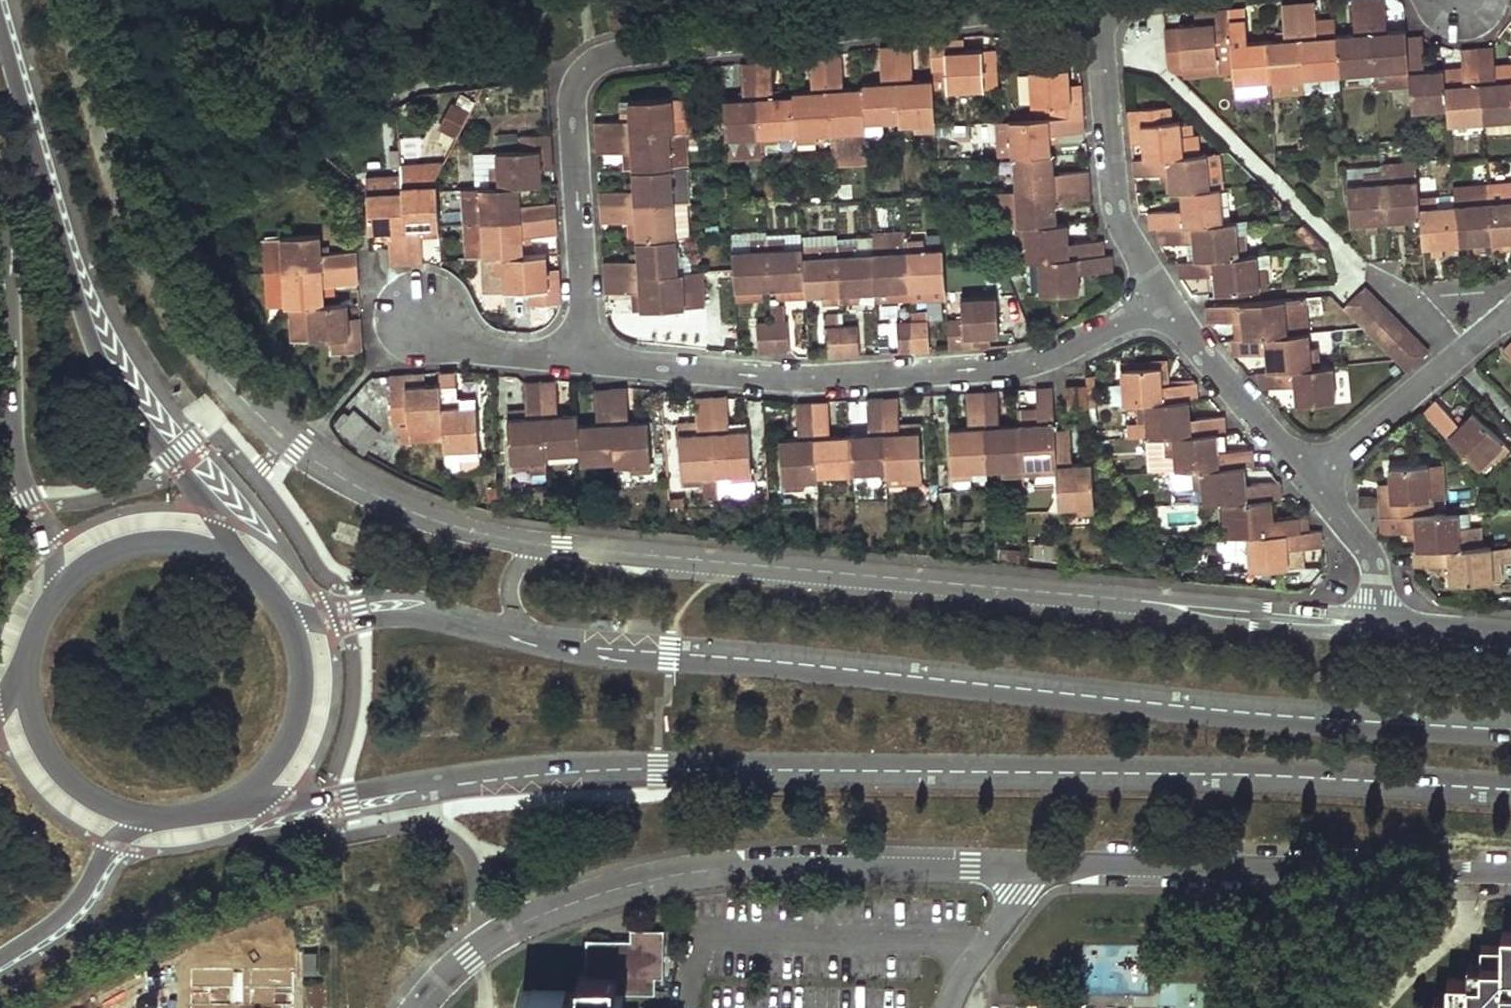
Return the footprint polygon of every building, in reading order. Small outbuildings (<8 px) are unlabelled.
[(1334,33),(1316,34),(1310,35),(1309,28),(1315,28),(1313,0),(1309,0),(1297,1),(1302,75),(1337,72),(1334,33)] [(1367,0),(1351,0),(1353,25),(1359,25),(1359,31),(1354,32),(1334,33),(1337,72),(1373,69),(1367,0)] [(1404,28),(1385,29),(1379,29),(1378,23),(1384,23),(1382,0),(1367,0),(1373,69),(1407,66),(1405,35),(1404,28)] [(1302,75),(1297,1),(1282,2),(1283,30),(1277,30),(1277,37),(1265,38),(1268,77),(1302,75)] [(1268,77),(1265,38),(1246,40),(1241,41),(1239,34),(1245,34),(1243,6),(1227,7),(1229,37),(1233,80),(1261,78),(1268,77)] [(1229,37),(1227,7),(1202,9),(1204,20),(1195,21),(1179,23),(1179,27),(1164,29),(1166,60),(1181,60),(1181,62),(1215,59),(1214,38),(1229,37)] [(1204,20),(1202,9),(1193,10),(1195,21),(1204,20)] [(1443,84),(1442,67),(1423,69),(1418,69),(1417,62),(1423,61),(1420,33),(1405,35),(1407,66),(1408,84),(1410,109),(1445,106),(1443,84)] [(963,38),(955,39),(955,50),(963,49),(963,38)] [(981,64),(980,48),(963,49),(955,50),(955,39),(929,41),(930,70),(946,69),(947,90),(982,88),(981,64)] [(899,120),(894,45),(879,46),(881,81),(862,82),(862,87),(864,122),(899,120)] [(934,130),(931,78),(913,79),(911,45),(894,45),(899,120),(899,124),(914,123),(915,131),(934,130)] [(1493,45),(1476,46),(1482,121),(1510,118),(1510,79),(1496,80),(1490,80),(1489,74),(1495,73),(1493,45)] [(1482,121),(1476,46),(1460,48),(1460,65),(1442,67),(1443,84),(1445,106),(1446,124),(1482,121)] [(997,63),(996,47),(980,48),(981,64),(997,63)] [(864,122),(862,87),(843,88),(838,88),(837,82),(843,82),(841,53),(824,54),(829,133),(844,132),(845,140),(865,138),(864,122)] [(829,133),(824,54),(809,55),(811,84),(816,84),(816,90),(811,90),(793,91),(793,96),(795,135),(796,143),(815,142),(815,134),(829,133)] [(1215,59),(1181,62),(1182,72),(1216,69),(1215,59)] [(795,135),(793,96),(773,97),(768,97),(767,91),(773,91),(771,62),(755,63),(759,137),(795,135)] [(759,137),(755,63),(740,65),(741,91),(737,93),(736,95),(736,98),(723,100),(725,139),(759,137)] [(1408,84),(1407,66),(1373,69),(1374,87),(1408,84)] [(1081,116),(1080,91),(1068,92),(1068,84),(1066,67),(1028,69),(1030,103),(1043,103),(1044,118),(1081,116)] [(1020,102),(1030,101),(1027,72),(1016,73),(1020,102)] [(1233,80),(1233,92),(1262,90),(1261,78),(1233,80)] [(1080,91),(1079,83),(1068,84),(1068,92),(1080,91)] [(680,117),(679,97),(621,101),(622,120),(594,121),(595,138),(668,133),(673,133),(672,117),(680,117)] [(456,136),(471,108),(452,98),(437,127),(456,136)] [(1143,158),(1197,152),(1196,132),(1192,132),(1180,133),(1179,122),(1179,119),(1158,120),(1156,105),(1126,108),(1128,134),(1141,132),(1142,141),(1143,158)] [(1083,131),(1081,116),(1044,118),(1008,120),(1010,156),(1013,155),(1049,153),(1048,141),(1047,134),(1056,133),(1083,131)] [(681,132),(680,117),(672,117),(673,133),(681,132)] [(1008,120),(990,121),(992,157),(1010,156),(1008,120)] [(1180,133),(1192,132),(1191,121),(1179,122),(1180,133)] [(683,132),(681,132),(673,133),(668,133),(670,167),(685,166),(683,132)] [(1142,141),(1141,132),(1128,134),(1129,142),(1142,141)] [(670,167),(668,133),(595,138),(596,153),(624,152),(630,151),(631,167),(631,170),(670,167)] [(1056,141),(1056,133),(1047,134),(1048,141),(1056,141)] [(551,159),(549,134),(519,136),(520,150),(495,151),(496,167),(489,167),(490,188),(518,186),(541,184),(540,168),(539,160),(551,159)] [(726,159),(761,157),(759,137),(725,139),(726,159)] [(1206,151),(1210,187),(1218,186),(1223,186),(1219,150),(1206,151)] [(495,151),(469,153),(471,189),(479,188),(490,188),(489,167),(496,167),(495,151)] [(1207,187),(1210,187),(1206,151),(1205,151),(1197,152),(1143,158),(1130,159),(1132,175),(1159,173),(1161,172),(1160,167),(1166,166),(1169,191),(1178,190),(1207,187)] [(1088,186),(1087,170),(1058,172),(1059,177),(1053,178),(1052,172),(1051,153),(1049,153),(1013,155),(1015,190),(1088,186)] [(552,168),(551,159),(539,160),(540,168),(552,168)] [(1414,160),(1379,162),(1381,181),(1415,178),(1414,160)] [(1379,162),(1345,165),(1346,184),(1381,181),(1379,162)] [(441,166),(401,167),(402,186),(417,185),(416,176),(436,175),(441,166)] [(682,202),(687,202),(685,166),(670,167),(672,203),(682,202)] [(1169,191),(1166,166),(1160,167),(1161,172),(1159,173),(1159,179),(1163,179),(1164,191),(1169,191)] [(672,203),(670,167),(631,170),(632,181),(633,194),(626,194),(626,190),(598,192),(599,208),(672,203)] [(439,226),(436,175),(416,176),(417,185),(402,186),(403,190),(407,264),(422,263),(421,238),(421,234),(416,234),(416,228),(439,226)] [(1417,197),(1415,178),(1381,181),(1384,220),(1392,219),(1402,219),(1418,217),(1417,197)] [(1486,182),(1487,192),(1503,190),(1504,200),(1510,199),(1510,180),(1486,182)] [(1384,220),(1381,181),(1346,184),(1349,222),(1366,221),(1376,220),(1384,220)] [(519,205),(518,186),(490,188),(479,188),(481,223),(555,219),(554,203),(525,205),(526,209),(520,210),(519,205)] [(1089,201),(1088,186),(1015,190),(1017,225),(1056,223),(1055,204),(1054,198),(1060,198),(1061,203),(1089,201)] [(1221,221),(1218,186),(1207,187),(1178,190),(1180,208),(1181,213),(1174,213),(1175,208),(1146,211),(1147,228),(1155,227),(1221,221)] [(471,189),(459,190),(461,225),(481,223),(479,188),(471,189)] [(407,264),(403,190),(367,192),(370,231),(388,230),(393,229),(394,236),(388,236),(389,248),(390,265),(407,264)] [(1017,225),(1015,190),(994,192),(996,227),(1015,225),(1017,225)] [(1504,200),(1503,190),(1487,192),(1491,240),(1498,239),(1509,238),(1510,237),(1510,199),(1504,200)] [(1491,240),(1487,192),(1471,192),(1471,202),(1452,203),(1456,242),(1472,241),(1472,251),(1491,250),(1491,240)] [(1456,242),(1452,203),(1434,205),(1434,195),(1417,197),(1418,217),(1421,245),(1429,245),(1440,244),(1456,242)] [(684,233),(682,202),(672,203),(674,233),(684,233)] [(674,233),(672,203),(599,208),(600,222),(627,221),(629,221),(628,216),(634,215),(636,237),(636,240),(675,238),(674,233)] [(636,237),(634,215),(628,216),(629,221),(627,221),(628,238),(636,237)] [(556,235),(555,219),(481,223),(483,259),(493,258),(523,256),(521,237),(521,231),(527,231),(527,236),(556,235)] [(1234,235),(1233,219),(1221,221),(1155,227),(1157,243),(1185,240),(1184,235),(1191,235),(1191,240),(1193,258),(1245,253),(1243,234),(1234,235)] [(1403,228),(1402,219),(1392,219),(1392,230),(1403,228)] [(1376,231),(1376,220),(1366,221),(1367,232),(1376,231)] [(1066,241),(1065,222),(1056,223),(1017,225),(1015,225),(1016,245),(1024,244),(1025,259),(1036,258),(1102,254),(1101,239),(1094,239),(1073,241),(1074,246),(1067,247),(1066,241)] [(481,223),(461,225),(464,260),(483,259),(481,223)] [(439,226),(416,228),(416,234),(421,234),(421,238),(440,237),(439,226)] [(835,232),(801,234),(802,246),(820,245),(836,244),(836,239),(835,232)] [(357,267),(356,250),(328,252),(328,257),(321,258),(321,252),(320,234),(281,236),(283,271),(357,267)] [(281,236),(265,237),(267,272),(283,271),(281,236)] [(802,255),(802,246),(783,247),(783,237),(766,238),(769,287),(777,286),(777,296),(804,294),(802,255)] [(872,252),(871,237),(836,239),(836,244),(853,243),(853,253),(872,252)] [(677,273),(675,238),(636,240),(637,254),(630,254),(631,259),(602,261),(603,278),(677,273)] [(769,287),(766,238),(750,239),(750,249),(732,250),(735,299),(762,298),(762,287),(769,287)] [(1510,248),(1509,238),(1498,239),(1491,240),(1491,250),(1510,248)] [(944,286),(942,247),(923,248),(923,239),(906,240),(909,288),(944,286)] [(909,288),(906,240),(889,241),(890,251),(872,252),(874,290),(891,289),(902,288),(909,288)] [(874,290),(872,252),(853,253),(853,243),(836,244),(839,292),(858,291),(874,290)] [(839,292),(836,244),(820,245),(820,254),(802,255),(804,294),(821,293),(839,292)] [(1439,253),(1440,244),(1429,245),(1429,254),(1439,253)] [(820,254),(820,245),(802,246),(802,255),(820,254)] [(1111,269),(1110,253),(1102,254),(1036,258),(1038,293),(1078,290),(1076,272),(1076,266),(1082,266),(1083,271),(1111,269)] [(1256,268),(1254,253),(1245,253),(1193,258),(1177,260),(1179,277),(1206,274),(1205,269),(1212,267),(1212,273),(1214,291),(1266,286),(1264,267),(1256,268)] [(546,271),(545,255),(523,256),(493,258),(495,278),(503,277),(504,291),(529,290),(530,305),(560,303),(558,279),(547,280),(546,271)] [(358,284),(357,267),(283,271),(285,306),(307,305),(324,304),(324,298),(323,280),(329,280),(330,285),(331,285),(358,284)] [(558,279),(558,270),(546,271),(547,280),(558,279)] [(283,271),(267,272),(269,307),(285,306),(283,271)] [(704,306),(702,271),(681,273),(682,287),(690,287),(692,307),(704,306)] [(682,287),(681,273),(677,273),(603,278),(604,293),(631,291),(633,291),(633,286),(639,286),(640,310),(692,307),(690,287),(682,287)] [(323,280),(324,298),(331,297),(331,285),(330,285),(329,280),(323,280)] [(1373,295),(1363,284),(1341,305),(1352,316),(1373,295)] [(640,310),(639,286),(633,286),(633,291),(631,291),(632,311),(640,310)] [(909,288),(910,301),(945,299),(944,286),(909,288)] [(902,298),(902,288),(891,289),(891,299),(902,298)] [(858,301),(858,291),(839,292),(840,302),(858,301)] [(840,302),(839,292),(821,293),(821,303),(840,302)] [(998,333),(995,294),(960,297),(961,317),(947,318),(949,349),(973,347),(972,335),(981,334),(998,333)] [(1384,305),(1373,295),(1352,316),(1363,326),(1384,305)] [(1283,313),(1282,297),(1204,304),(1205,321),(1232,319),(1234,318),(1233,314),(1239,313),(1241,336),(1293,332),(1291,312),(1283,313)] [(348,319),(347,303),(324,304),(307,305),(309,340),(331,339),(332,353),(362,351),(360,327),(349,328),(348,319)] [(789,351),(787,320),(784,321),(783,304),(770,305),(771,322),(773,352),(789,351)] [(1394,315),(1384,305),(1363,326),(1374,337),(1394,315)] [(841,325),(840,312),(825,313),(828,356),(843,355),(841,325)] [(929,350),(926,312),(911,314),(911,321),(913,351),(929,350)] [(1241,336),(1239,313),(1233,314),(1234,318),(1232,319),(1233,337),(1241,336)] [(1384,348),(1405,327),(1394,315),(1374,337),(1384,348)] [(360,327),(360,319),(348,319),(349,328),(360,327)] [(913,351),(911,321),(896,322),(898,352),(913,351)] [(773,352),(771,322),(756,323),(758,353),(773,352)] [(859,354),(857,324),(841,325),(843,355),(859,354)] [(1416,337),(1405,327),(1384,348),(1394,357),(1395,358),(1416,337)] [(1308,346),(1307,331),(1293,332),(1241,336),(1233,337),(1228,338),(1230,353),(1258,351),(1258,346),(1264,345),(1265,351),(1266,370),(1319,365),(1317,345),(1308,346)] [(982,346),(981,334),(972,335),(973,347),(982,346)] [(1426,347),(1416,337),(1395,358),(1405,368),(1426,347)] [(1502,347),(1510,356),(1510,339),(1502,347)] [(1166,359),(1119,362),(1119,367),(1159,365),(1160,383),(1165,383),(1167,382),(1166,359)] [(1119,362),(1104,362),(1106,403),(1121,402),(1119,367),(1119,362)] [(1333,398),(1330,364),(1319,365),(1266,370),(1256,371),(1258,386),(1286,384),(1286,378),(1292,377),(1293,383),(1294,402),(1333,398)] [(1195,397),(1194,381),(1167,382),(1165,383),(1166,388),(1160,388),(1160,383),(1159,365),(1119,367),(1121,402),(1134,401),(1186,398),(1195,397)] [(456,396),(455,371),(439,372),(440,384),(443,438),(445,473),(460,472),(459,457),(479,455),(476,394),(456,396)] [(443,438),(440,384),(423,385),(415,385),(414,373),(389,375),(392,425),(400,425),(401,441),(443,438)] [(423,385),(422,373),(414,373),(415,385),(423,385)] [(577,425),(577,414),(558,415),(553,415),(552,409),(558,408),(556,380),(539,381),(544,455),(579,452),(577,425)] [(544,455),(539,381),(524,382),(526,409),(526,411),(531,410),(531,416),(506,417),(510,469),(529,468),(529,460),(545,459),(544,455)] [(1086,404),(1085,384),(1064,385),(1065,405),(1086,404)] [(1053,430),(1050,386),(1035,387),(1037,416),(1042,416),(1042,422),(1037,422),(1017,423),(1021,475),(1040,473),(1040,466),(1055,464),(1053,430)] [(628,416),(626,387),(610,388),(615,462),(615,466),(630,465),(630,474),(650,472),(647,420),(628,422),(623,422),(622,416),(628,416)] [(615,462),(610,388),(595,389),(596,417),(601,417),(602,423),(597,423),(577,425),(579,452),(580,464),(615,462)] [(998,418),(996,390),(980,391),(986,469),(1001,468),(1001,476),(1021,475),(1017,423),(999,425),(994,425),(993,418),(998,418)] [(986,469),(980,391),(965,392),(967,420),(972,419),(972,426),(967,427),(947,428),(950,480),(971,478),(970,470),(986,469)] [(898,424),(896,396),(881,397),(886,471),(886,475),(901,474),(901,483),(921,482),(918,429),(898,430),(893,431),(893,425),(898,424)] [(716,475),(711,397),(695,398),(697,424),(697,426),(702,426),(703,432),(697,433),(678,434),(682,485),(701,484),(701,476),(716,475)] [(728,423),(727,397),(711,397),(716,475),(731,474),(731,483),(751,481),(748,429),(747,429),(729,430),(724,431),(723,424),(728,424),(728,423)] [(886,471),(881,397),(865,398),(867,426),(872,426),(872,432),(860,433),(847,434),(850,473),(886,471)] [(1187,417),(1186,398),(1134,401),(1135,421),(1143,421),(1144,435),(1162,434),(1214,431),(1223,430),(1222,414),(1193,416),(1193,421),(1187,421),(1187,417)] [(1453,419),(1434,399),(1422,411),(1477,466),(1488,455),(1494,461),(1508,447),(1471,411),(1463,419),(1455,426),(1450,424),(1453,419)] [(850,473),(847,434),(829,435),(823,436),(822,430),(828,429),(827,401),(811,402),(816,476),(850,473)] [(816,476),(811,402),(796,403),(797,431),(803,431),(803,437),(798,438),(778,439),(781,491),(801,489),(800,481),(816,480),(816,476)] [(531,416),(531,410),(526,411),(526,409),(506,410),(506,417),(531,416)] [(335,436),(370,449),(380,424),(345,411),(335,436)] [(1455,426),(1463,419),(1458,414),(1453,419),(1450,424),(1455,426)] [(729,430),(747,429),(747,421),(728,423),(728,424),(729,430)] [(697,433),(697,426),(697,424),(678,425),(678,434),(697,433)] [(1070,457),(1068,429),(1053,430),(1055,464),(1058,507),(1073,506),(1074,515),(1093,513),(1090,462),(1071,463),(1065,464),(1065,457),(1070,457)] [(1215,449),(1214,431),(1162,434),(1163,454),(1171,454),(1172,469),(1190,468),(1242,464),(1251,464),(1250,448),(1221,449),(1222,454),(1215,455),(1215,449)] [(1163,454),(1145,455),(1146,470),(1172,469),(1171,454),(1163,454)] [(529,460),(529,468),(530,478),(546,477),(545,459),(529,460)] [(1428,497),(1426,462),(1387,464),(1388,480),(1388,489),(1377,489),(1377,499),(1378,514),(1412,513),(1412,498),(1428,497)] [(1442,496),(1441,462),(1426,462),(1428,497),(1442,496)] [(1243,483),(1242,464),(1190,468),(1191,487),(1200,487),(1201,502),(1218,501),(1269,498),(1279,498),(1278,481),(1249,483),(1249,487),(1243,487),(1243,483)] [(1388,489),(1388,480),(1376,481),(1377,489),(1388,489)] [(1270,517),(1269,498),(1218,501),(1219,521),(1228,521),(1229,535),(1245,534),(1306,531),(1305,515),(1278,516),(1278,521),(1271,522),(1270,517)] [(668,504),(668,514),(681,513),(681,503),(668,504)] [(1465,510),(1456,511),(1412,513),(1378,514),(1379,531),(1407,529),(1407,530),(1407,524),(1414,524),(1415,536),(1415,548),(1467,545),(1465,526),(1465,510)] [(1479,544),(1479,525),(1465,526),(1467,545),(1479,544)] [(1320,546),(1319,530),(1306,531),(1245,534),(1247,569),(1286,567),(1285,548),(1285,543),(1291,542),(1291,548),(1302,547),(1320,546)] [(1508,559),(1507,543),(1489,544),(1489,560),(1499,559),(1508,559)] [(1489,560),(1489,544),(1479,544),(1467,545),(1415,548),(1411,548),(1411,564),(1438,562),(1441,562),(1440,558),(1446,557),(1447,570),(1448,582),(1499,579),(1499,559),(1489,560)] [(1291,548),(1285,548),(1286,567),(1303,566),(1302,547),(1291,548)] [(1021,550),(998,548),(997,558),(1020,560),(1021,550)] [(1447,570),(1446,557),(1440,558),(1441,562),(1438,562),(1439,570),(1447,570)] [(612,625),(612,618),(593,616),(593,623),(612,625)] [(1500,925),(1499,944),(1479,943),(1478,959),(1466,959),(1465,976),(1447,975),(1446,992),(1433,991),(1432,1007),(1510,1007),(1510,925),(1500,925)] [(586,938),(586,962),(606,962),(606,991),(621,991),(652,992),(653,939),(586,938)] [(1146,992),(1146,943),(1088,944),(1088,992),(1146,992)] [(606,962),(586,962),(576,962),(576,973),(534,972),(534,989),(522,989),(521,1007),(621,1007),(621,991),(606,991),(606,962)]
